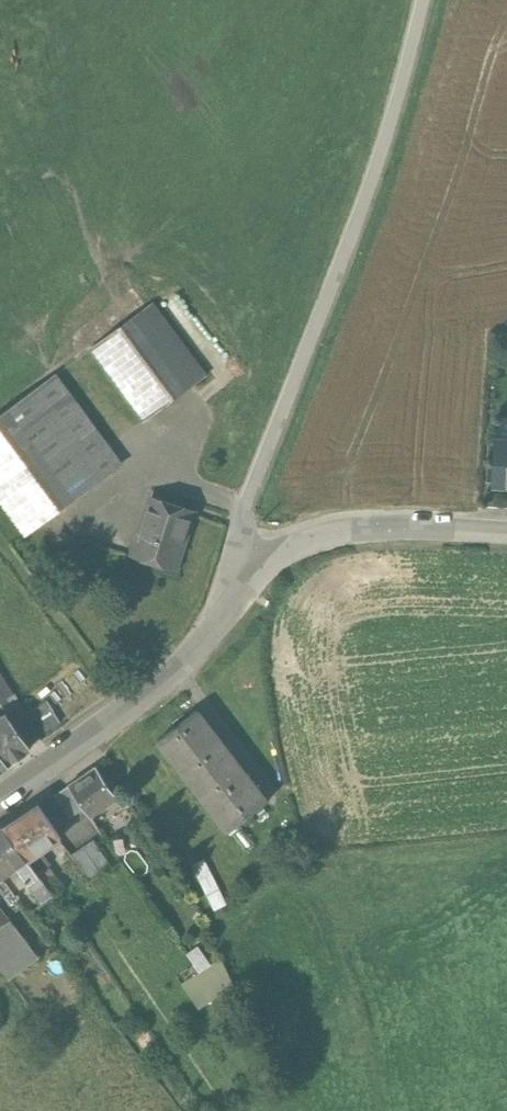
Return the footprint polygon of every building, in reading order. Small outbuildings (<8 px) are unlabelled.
[(204,376),(152,306),(90,351),(142,422),(204,376)] [(0,417),(0,500),(26,535),(121,465),(107,447),(83,465),(31,394),(0,417)] [(497,439),(494,485),(506,486),(506,440),(497,439)] [(181,507),(172,503),(171,505),(151,499),(132,555),(154,563),(157,554),(179,562),(195,514),(181,509),(181,507)] [(0,683),(0,702),(13,694),(5,680),(0,683)] [(47,702),(27,715),(33,726),(53,713),(53,712),(47,702)] [(268,803),(197,712),(157,743),(228,834),(256,812),(261,818),(267,813),(262,807),(268,803)] [(33,726),(40,737),(60,723),(53,713),(33,726)] [(6,768),(29,751),(4,717),(0,720),(0,759),(6,768)] [(117,801),(95,770),(68,788),(84,811),(90,820),(117,801)] [(68,788),(54,798),(70,821),(84,811),(68,788)] [(36,810),(3,832),(26,863),(52,898),(63,890),(47,869),(49,867),(41,855),(60,843),(36,810)] [(0,833),(0,881),(1,882),(10,875),(9,874),(15,870),(26,863),(3,832),(0,833)] [(85,877),(106,863),(90,840),(70,854),(85,877)] [(212,910),(224,904),(204,858),(192,864),(212,910)] [(52,898),(26,863),(15,870),(42,906),(52,898)] [(7,921),(0,927),(0,969),(9,981),(37,961),(7,921)] [(221,959),(183,986),(199,1009),(234,985),(221,959)]
